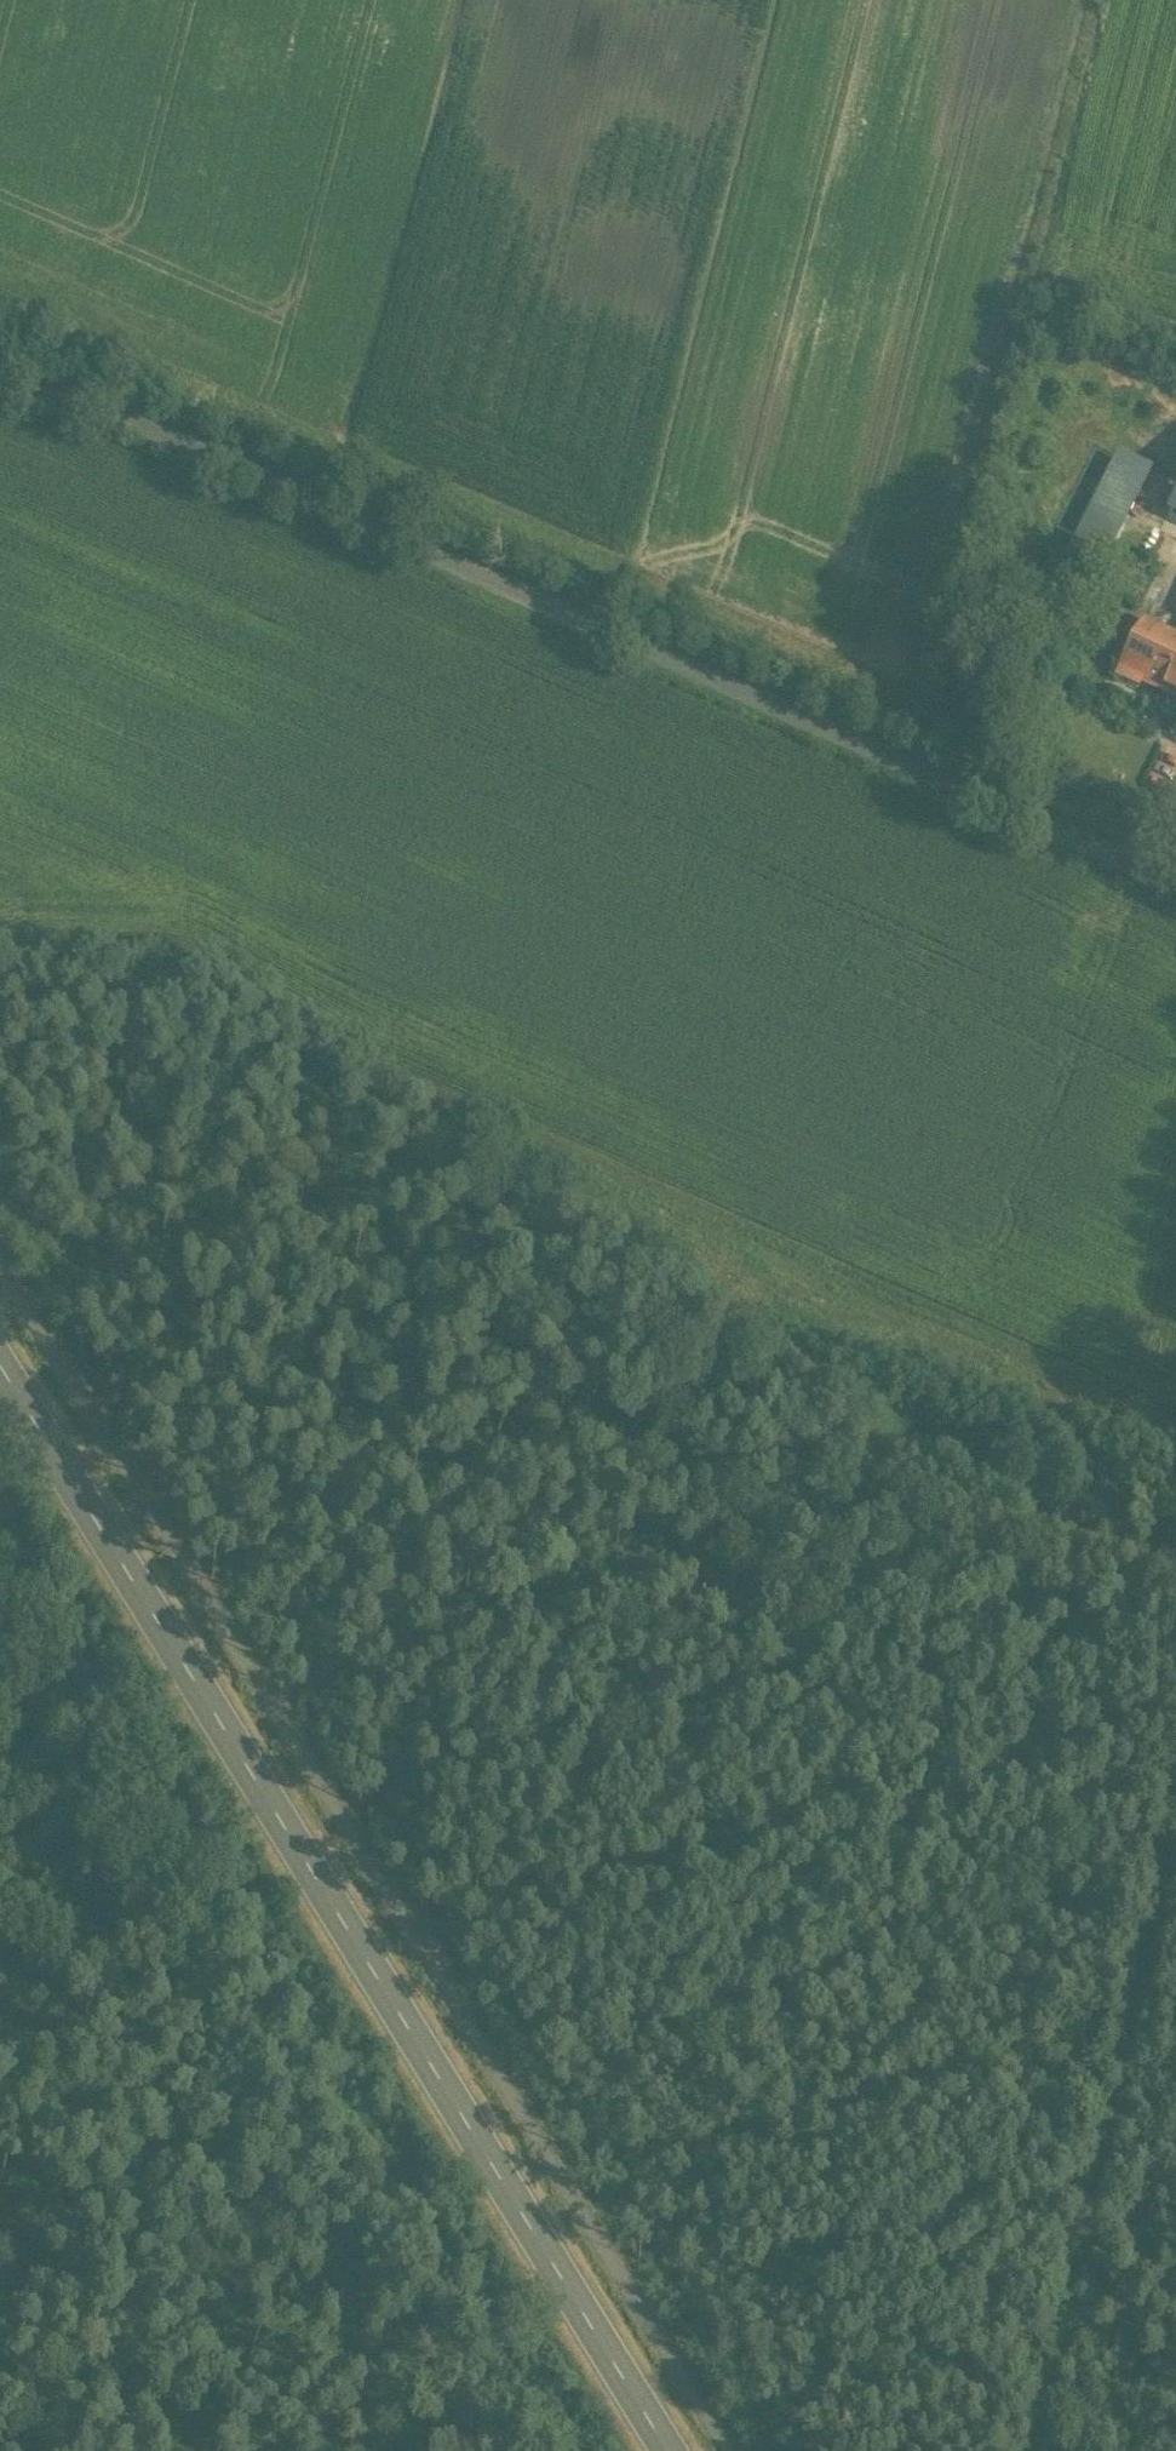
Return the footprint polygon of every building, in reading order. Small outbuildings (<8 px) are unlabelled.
[(1111,451),(1062,561),(1098,576),(1147,467),(1111,451)] [(1144,624),(1118,676),(1140,687),(1143,681),(1175,697),(1175,640),(1144,624)]
